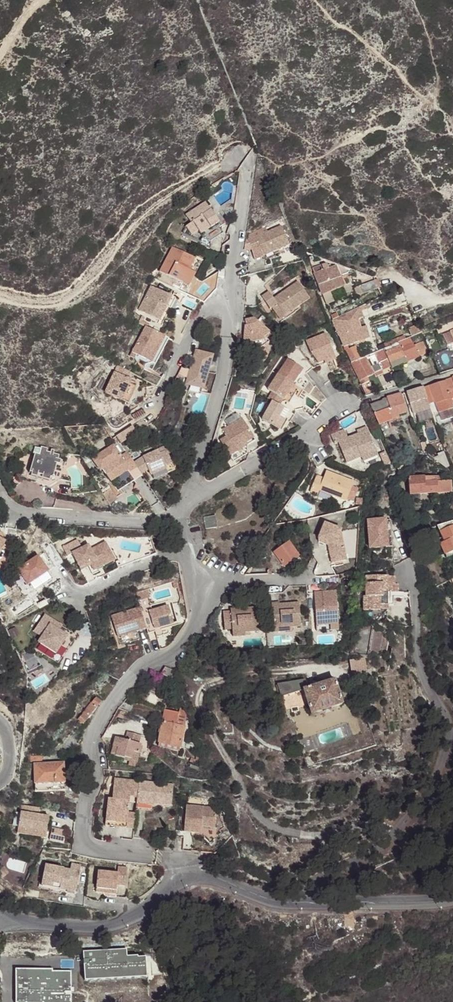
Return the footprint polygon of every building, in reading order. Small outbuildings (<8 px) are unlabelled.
[(204,203),(184,216),(190,225),(184,228),(190,236),(197,232),(202,239),(220,227),(204,203)] [(259,247),(260,250),(263,258),(289,246),(280,227),(255,237),(254,236),(245,240),(251,251),(259,247)] [(186,286),(199,263),(176,251),(163,274),(186,286)] [(206,267),(199,263),(186,286),(194,290),(206,267)] [(313,272),(317,283),(334,278),(339,276),(335,265),(313,272)] [(317,283),(321,293),(329,290),(337,287),(334,278),(317,283)] [(359,287),(363,295),(378,289),(375,281),(359,287)] [(276,306),(284,317),(309,300),(297,282),(272,299),(267,293),(261,298),(269,311),(272,309),(276,306)] [(172,298),(152,287),(139,310),(159,321),(166,307),(172,298)] [(341,297),(337,287),(329,290),(332,300),(341,297)] [(178,301),(172,298),(166,307),(173,311),(178,301)] [(279,320),(284,317),(276,306),(272,309),(279,320)] [(358,307),(331,319),(342,345),(368,337),(364,325),(358,327),(356,319),(361,317),(359,310),(358,307)] [(259,325),(253,324),(252,330),(246,330),(245,348),(254,349),(259,355),(277,348),(273,345),(277,340),(259,325)] [(161,335),(160,335),(145,327),(131,353),(147,361),(161,335)] [(309,354),(316,361),(324,358),(326,361),(334,357),(324,333),(304,342),(309,354)] [(168,339),(161,335),(147,361),(154,365),(168,339)] [(397,342),(398,342),(396,337),(384,342),(386,347),(397,342)] [(411,344),(409,338),(398,342),(397,342),(399,347),(404,357),(406,363),(419,357),(413,344),(411,344)] [(421,340),(413,344),(419,357),(427,353),(421,340)] [(399,347),(397,342),(386,347),(383,348),(385,354),(399,347)] [(385,354),(389,364),(404,357),(399,347),(385,354)] [(345,350),(350,362),(360,358),(357,351),(352,353),(350,348),(345,350)] [(385,354),(383,348),(373,352),(376,358),(382,371),(383,371),(391,368),(389,364),(385,354)] [(376,358),(373,352),(366,355),(369,361),(376,358)] [(187,386),(200,391),(208,367),(209,358),(193,353),(183,385),(187,386)] [(292,365),(301,371),(305,373),(311,368),(298,353),(292,365)] [(369,361),(366,355),(360,358),(350,362),(357,375),(372,368),(369,361)] [(391,368),(392,369),(406,363),(404,357),(389,364),(391,368)] [(376,358),(369,361),(372,368),(374,375),(382,371),(376,358)] [(286,361),(268,392),(272,394),(283,401),(292,385),(301,371),(292,365),(286,361)] [(357,375),(360,381),(374,375),(372,368),(357,375)] [(129,381),(114,375),(105,393),(121,400),(129,381)] [(424,388),(429,404),(435,402),(438,411),(452,407),(452,406),(452,403),(452,379),(424,388)] [(136,385),(129,381),(121,400),(127,403),(136,385)] [(370,383),(362,387),(366,397),(368,397),(371,396),(375,395),(370,383)] [(292,385),(283,401),(289,404),(298,389),(292,385)] [(198,397),(200,391),(187,386),(185,393),(198,397)] [(424,387),(407,392),(410,404),(414,414),(431,409),(429,404),(424,388),(424,387)] [(369,403),(378,424),(399,418),(398,415),(407,413),(403,398),(406,398),(404,393),(369,403)] [(283,401),(272,394),(268,400),(272,402),(279,407),(283,401)] [(279,431),(289,412),(279,407),(272,402),(261,421),(279,431)] [(245,444),(246,446),(254,442),(242,419),(222,430),(226,437),(219,441),(227,456),(239,450),(237,447),(245,444)] [(137,433),(132,425),(116,436),(120,443),(137,433)] [(362,458),(376,453),(368,431),(348,439),(344,431),(331,436),(334,445),(338,444),(346,465),(362,458)] [(134,463),(126,451),(120,455),(112,445),(91,459),(99,471),(101,469),(110,482),(127,470),(129,473),(137,467),(134,463)] [(34,448),(33,452),(32,455),(34,455),(28,474),(49,480),(51,481),(59,456),(46,452),(47,449),(41,447),(40,449),(34,448)] [(154,455),(153,452),(143,456),(143,458),(148,470),(149,473),(153,479),(174,471),(166,450),(159,453),(154,455)] [(378,456),(376,453),(362,458),(363,462),(378,456)] [(446,455),(434,460),(446,469),(449,468),(446,455)] [(143,458),(134,463),(137,467),(141,473),(148,470),(143,458)] [(141,473),(137,467),(129,473),(127,470),(110,482),(111,484),(117,492),(143,475),(141,473)] [(316,476),(310,492),(317,495),(319,491),(345,501),(353,482),(326,471),(323,479),(316,476)] [(411,494),(425,494),(425,483),(432,482),(432,477),(411,478),(411,494)] [(438,482),(439,493),(452,492),(452,489),(452,481),(438,482)] [(425,483),(425,494),(429,494),(439,493),(438,482),(432,482),(425,483)] [(216,514),(205,516),(207,528),(218,526),(216,514)] [(370,549),(392,548),(390,521),(368,522),(370,549)] [(439,528),(446,545),(452,541),(452,523),(439,528)] [(325,525),(319,540),(331,545),(334,564),(348,561),(342,533),(341,531),(325,525)] [(106,540),(99,544),(107,561),(108,564),(115,560),(106,540)] [(274,551),(284,565),(298,555),(287,541),(274,551)] [(107,561),(99,544),(90,548),(88,543),(72,550),(79,566),(92,561),(95,566),(107,561)] [(451,555),(446,545),(442,546),(447,557),(451,555)] [(139,553),(116,563),(119,569),(142,558),(139,553)] [(16,568),(27,585),(49,571),(38,554),(16,568)] [(108,564),(107,561),(95,566),(92,561),(79,566),(80,569),(90,564),(93,570),(108,564)] [(395,577),(365,577),(365,597),(363,597),(363,611),(387,612),(387,593),(397,593),(398,585),(395,585),(395,577)] [(330,618),(340,617),(338,591),(313,592),(316,626),(330,625),(330,618)] [(275,627),(291,626),(302,625),(300,602),(281,603),(281,602),(273,602),(275,627)] [(168,604),(141,612),(146,628),(147,633),(155,631),(154,628),(173,622),(168,604)] [(141,612),(140,606),(111,615),(117,637),(136,631),(146,628),(141,612)] [(234,632),(247,631),(260,630),(259,606),(232,608),(232,611),(225,611),(226,629),(234,628),(234,632)] [(57,656),(68,638),(60,633),(63,628),(45,617),(34,634),(42,639),(39,645),(47,650),(57,656)] [(341,629),(340,617),(330,618),(330,625),(316,626),(316,631),(341,629)] [(174,625),(173,622),(154,628),(155,631),(161,629),(174,625)] [(136,631),(117,637),(119,645),(139,640),(136,631)] [(370,644),(379,646),(381,633),(372,631),(370,644)] [(75,642),(68,638),(57,656),(47,650),(43,657),(59,666),(75,642)] [(377,655),(379,646),(370,644),(368,653),(377,655)] [(363,658),(348,661),(353,683),(367,680),(363,658)] [(175,675),(164,669),(160,674),(171,681),(173,677),(175,675)] [(306,679),(279,688),(283,701),(305,694),(311,713),(342,703),(335,680),(309,688),(306,679)] [(102,701),(97,697),(76,723),(83,728),(85,725),(84,724),(102,701)] [(166,709),(164,721),(182,725),(182,723),(179,722),(178,719),(179,712),(166,709)] [(131,715),(124,713),(120,719),(130,721),(131,715)] [(182,725),(164,721),(159,742),(180,746),(181,746),(185,726),(182,725)] [(135,751),(141,753),(143,744),(140,743),(143,735),(130,732),(127,740),(118,738),(116,746),(117,747),(120,748),(118,756),(127,758),(127,757),(133,759),(135,751)] [(362,741),(364,749),(376,746),(373,737),(362,741)] [(138,763),(141,753),(135,751),(133,759),(127,757),(127,758),(126,760),(138,763)] [(36,783),(65,782),(65,762),(35,763),(36,783)] [(137,797),(139,781),(113,779),(112,799),(107,799),(106,818),(128,819),(128,813),(129,797),(137,797)] [(173,784),(139,781),(137,797),(137,802),(152,803),(172,804),(173,784)] [(65,790),(65,782),(36,783),(36,791),(65,790)] [(152,803),(137,802),(136,812),(152,813),(152,803)] [(203,823),(207,823),(217,824),(217,816),(214,807),(187,805),(185,832),(202,833),(202,826),(203,823)] [(40,812),(20,810),(18,832),(46,836),(48,821),(39,820),(40,812)] [(135,829),(136,814),(128,813),(128,819),(106,818),(105,826),(135,829)] [(213,856),(206,861),(211,868),(217,863),(213,856)] [(62,880),(61,885),(77,888),(82,860),(72,859),(71,865),(46,861),(42,882),(54,884),(54,879),(62,880)] [(96,890),(116,892),(116,886),(126,887),(128,869),(118,868),(117,875),(98,873),(96,890)] [(97,951),(83,952),(85,981),(147,978),(145,957),(138,957),(138,956),(126,957),(126,950),(97,951)] [(53,971),(53,969),(17,969),(16,1001),(72,1001),(71,971),(53,971)]
